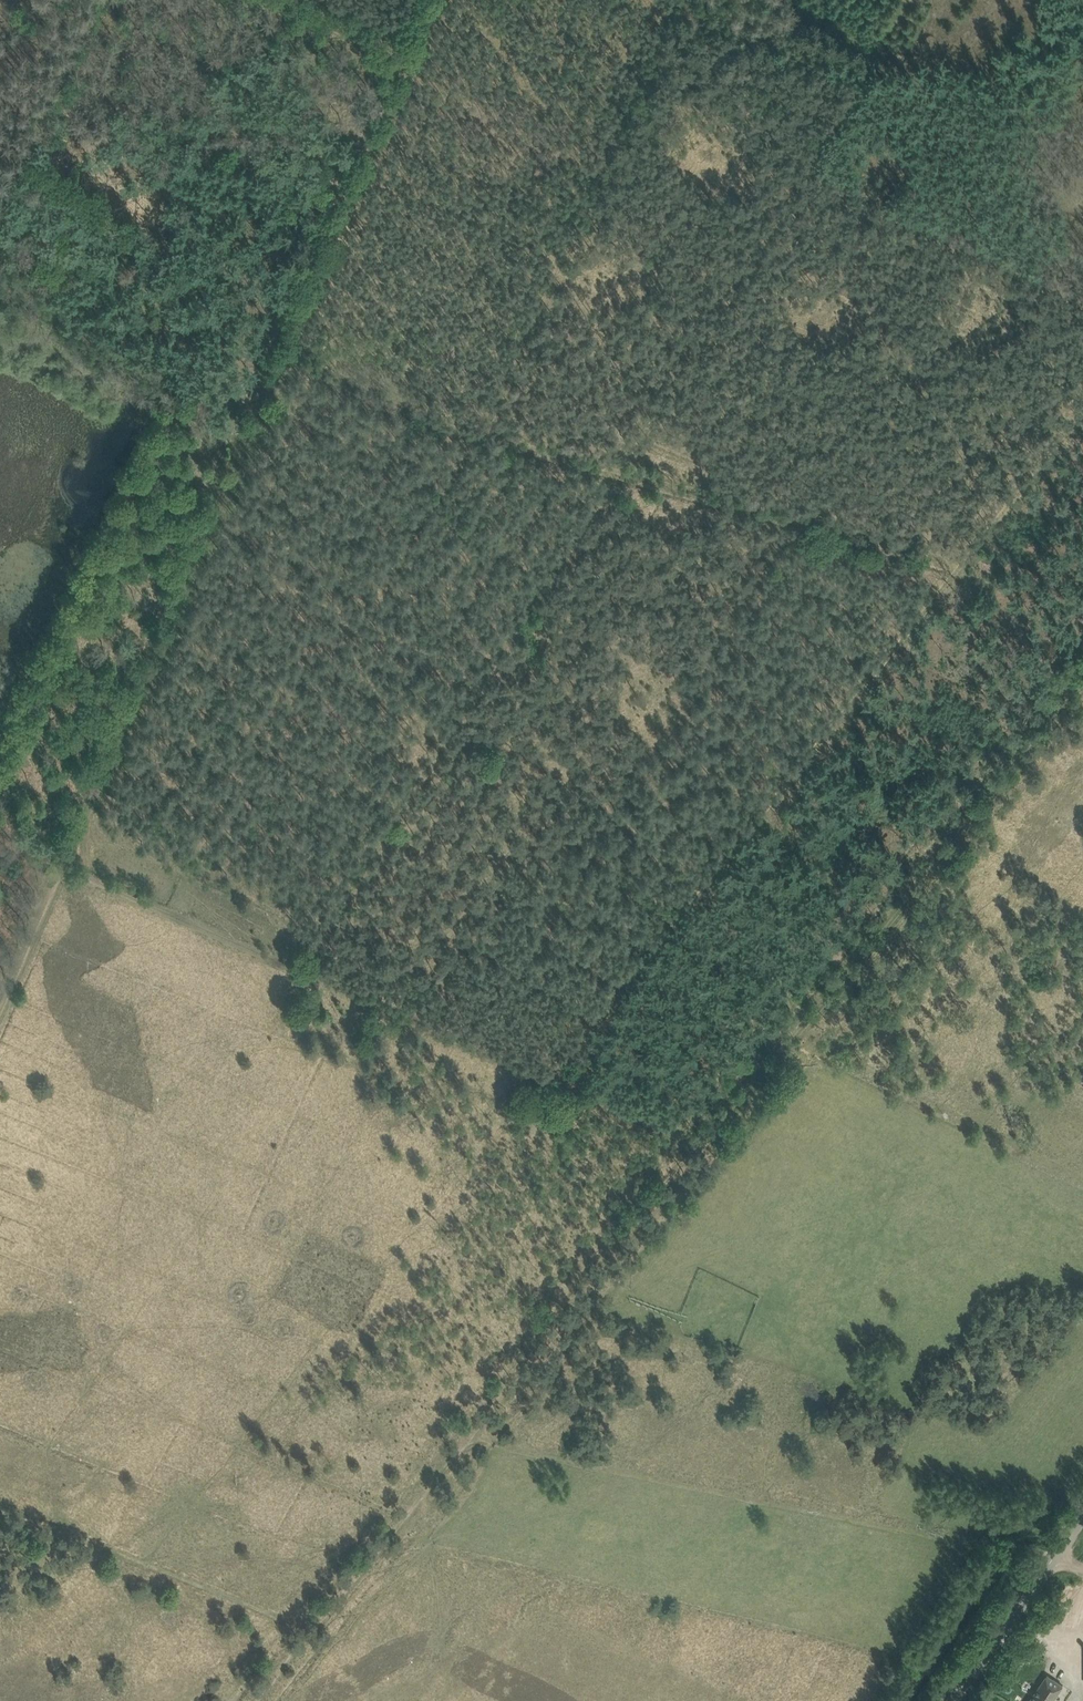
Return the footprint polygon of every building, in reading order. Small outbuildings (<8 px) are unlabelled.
[(1063,1685),(1047,1675),(1029,1700),(1052,1700),(1063,1685)]
